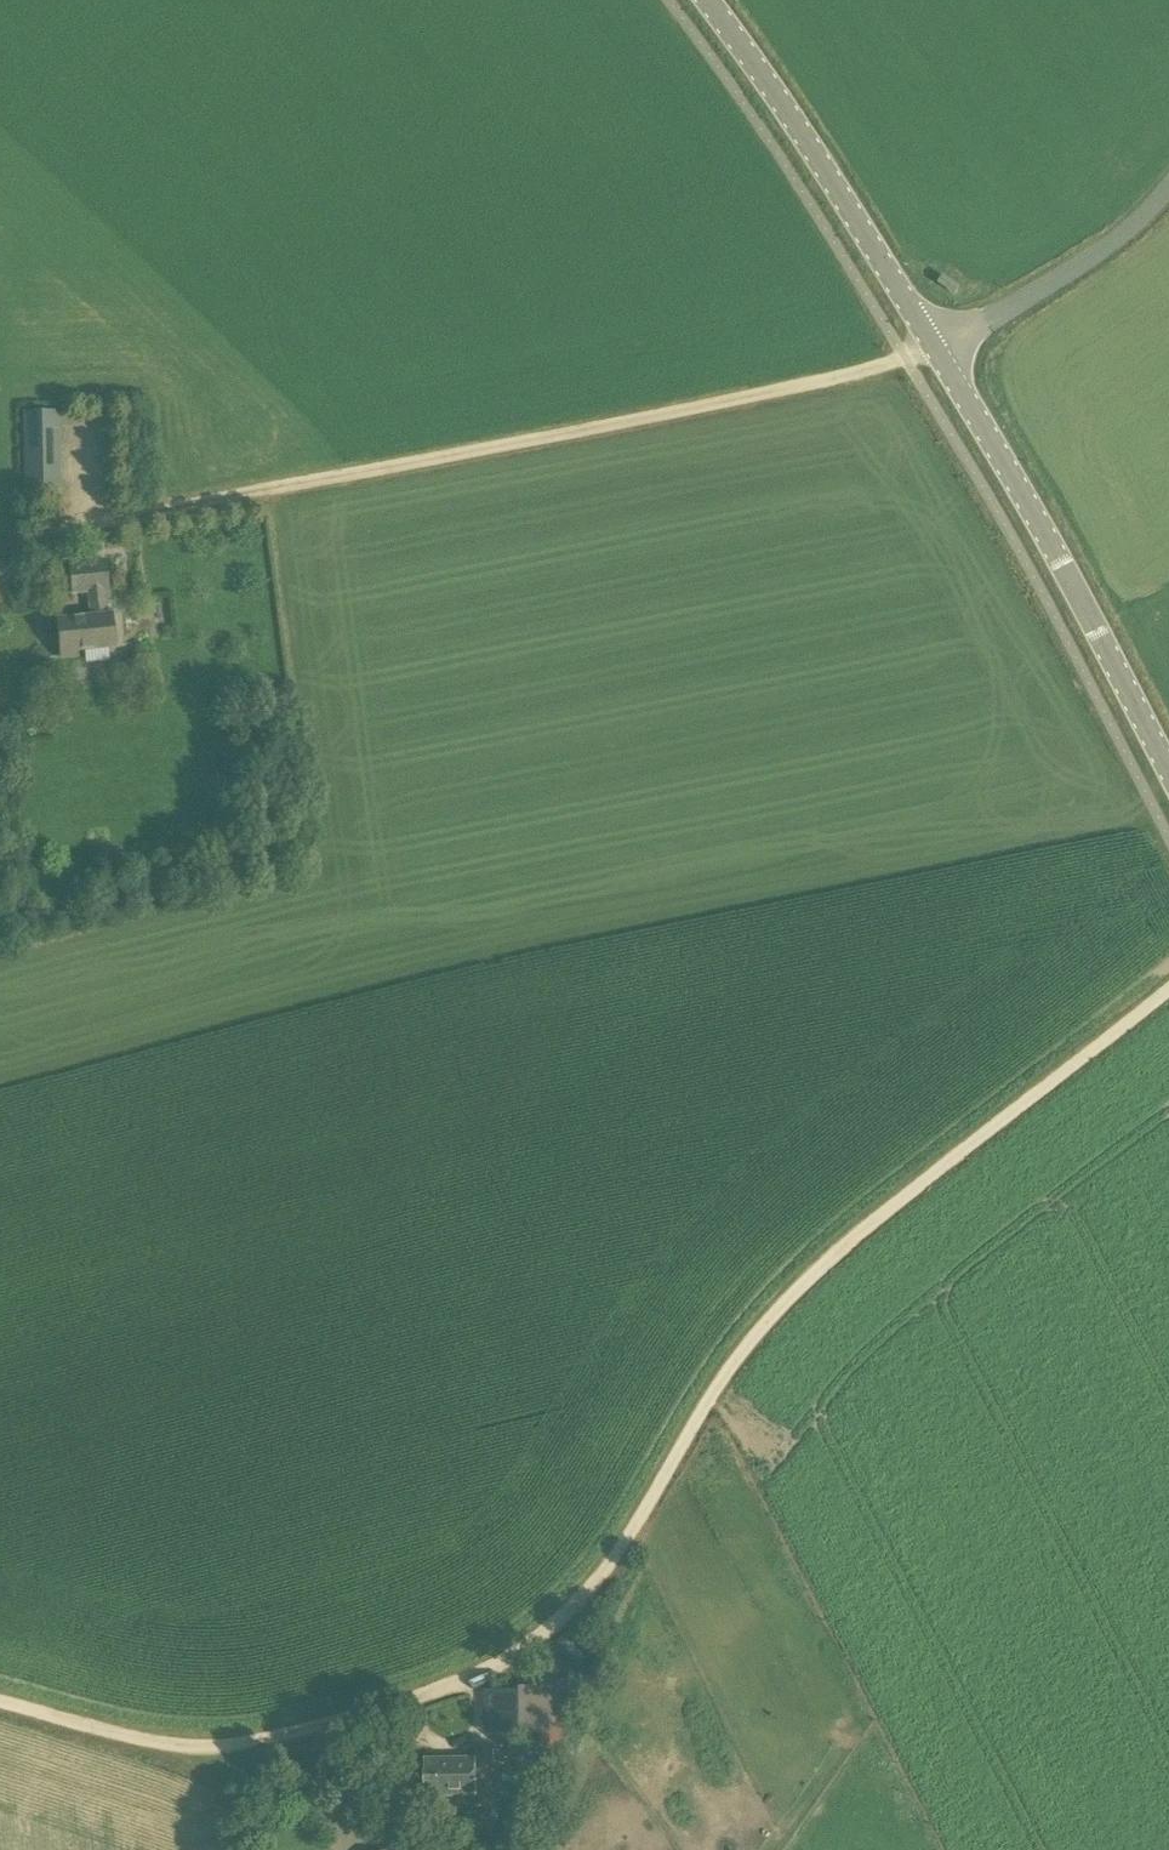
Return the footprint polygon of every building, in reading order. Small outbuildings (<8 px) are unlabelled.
[(23,487),(60,486),(59,411),(22,412),(23,487)] [(91,616),(58,620),(62,660),(79,658),(78,654),(115,650),(111,614),(107,614),(105,591),(111,591),(108,560),(68,565),(71,594),(88,592),(91,616)] [(170,613),(162,588),(137,595),(145,621),(170,613)] [(540,1754),(563,1754),(561,1704),(539,1704),(540,1754)] [(428,1797),(477,1796),(477,1793),(479,1793),(479,1783),(492,1783),(492,1744),(475,1744),(475,1757),(427,1758),(428,1797)]
